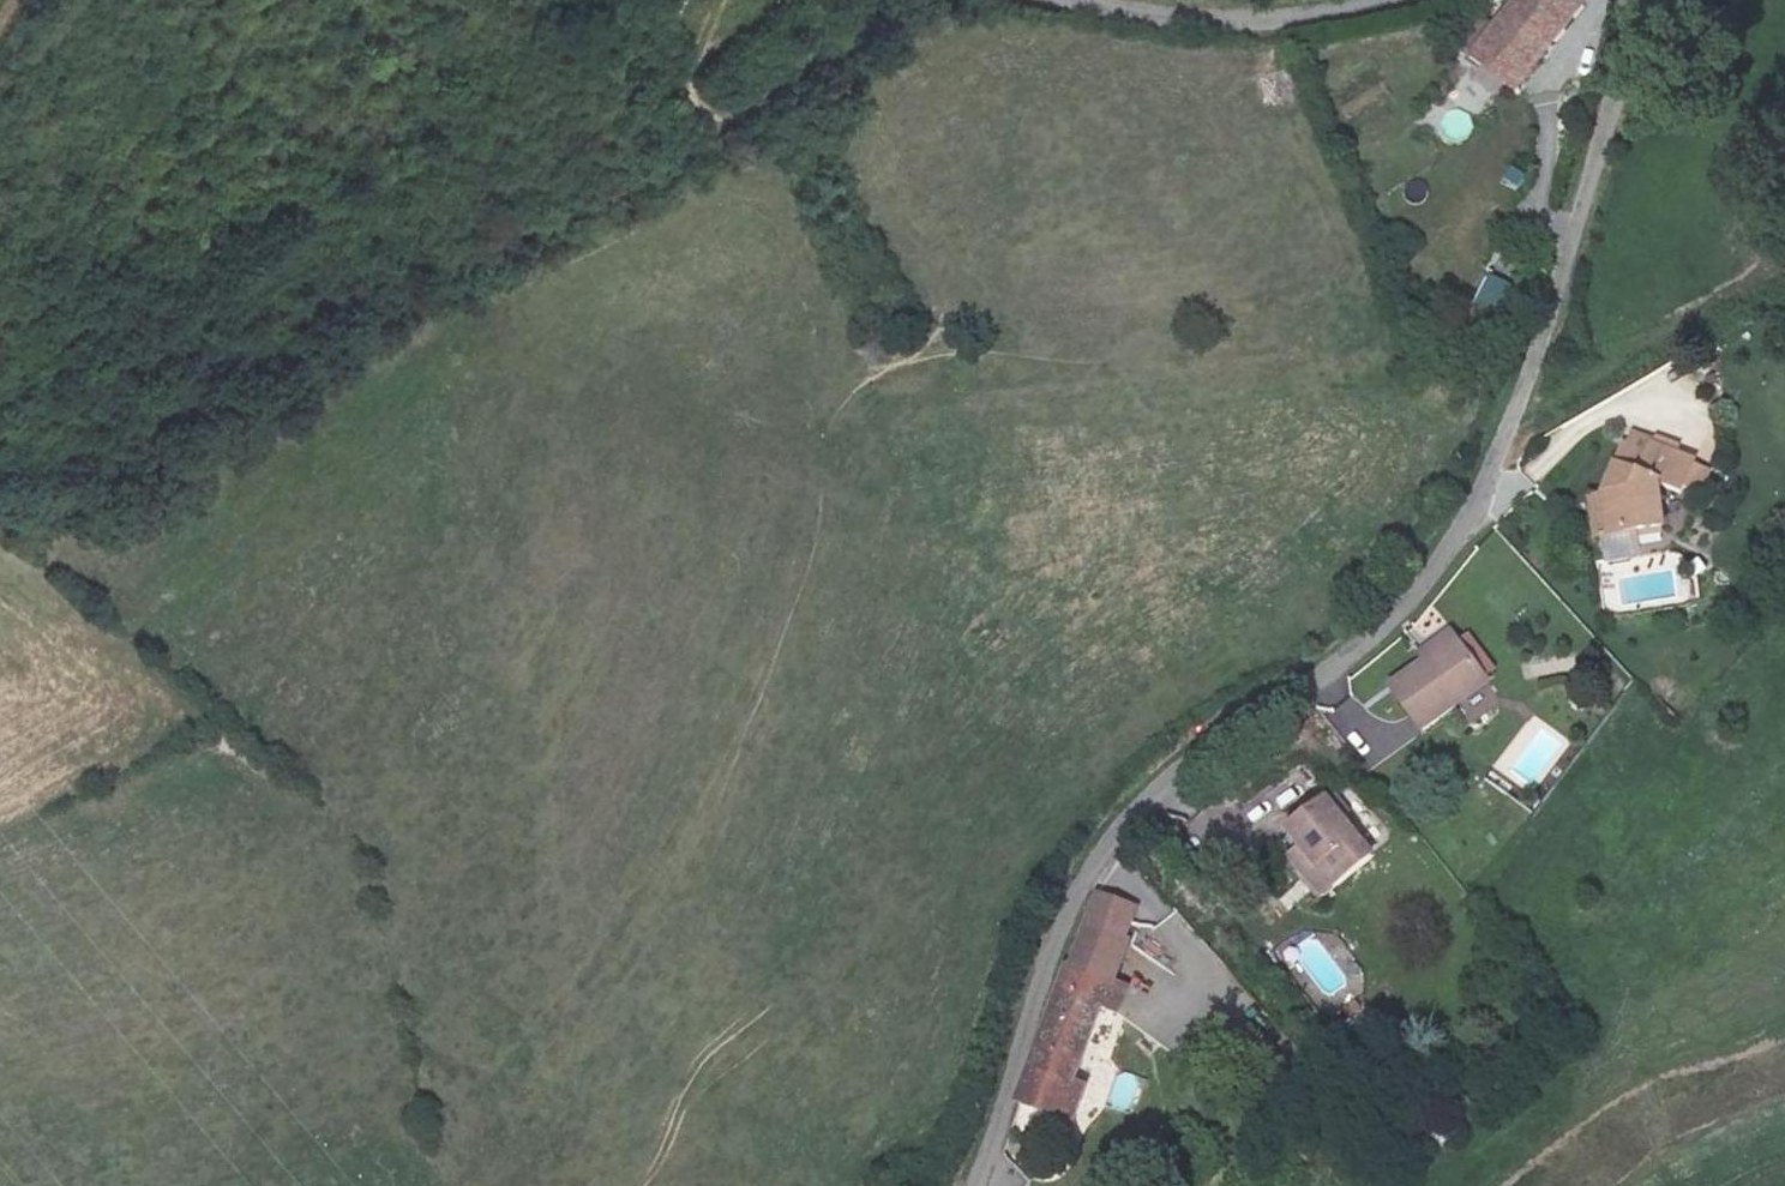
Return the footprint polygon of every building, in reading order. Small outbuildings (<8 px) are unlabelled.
[(1521,90),(1580,3),(1578,0),(1508,0),(1494,17),(1484,8),(1455,46),(1521,90)] [(1464,141),(1472,114),(1450,108),(1442,136),(1464,141)] [(1485,273),(1470,307),(1500,320),(1514,285),(1485,273)] [(1629,444),(1622,442),(1599,492),(1588,495),(1591,531),(1662,521),(1659,482),(1701,497),(1712,470),(1692,461),(1694,453),(1634,431),(1629,444)] [(1425,655),(1389,680),(1419,723),(1486,676),(1451,626),(1420,648),(1425,655)] [(1325,791),(1283,825),(1299,844),(1288,853),(1319,891),(1372,848),(1325,791)] [(1075,964),(1070,963),(1037,1046),(1018,1099),(1073,1118),(1087,1078),(1076,1078),(1098,1004),(1105,1008),(1115,978),(1129,936),(1125,934),(1137,902),(1100,890),(1075,964)]
